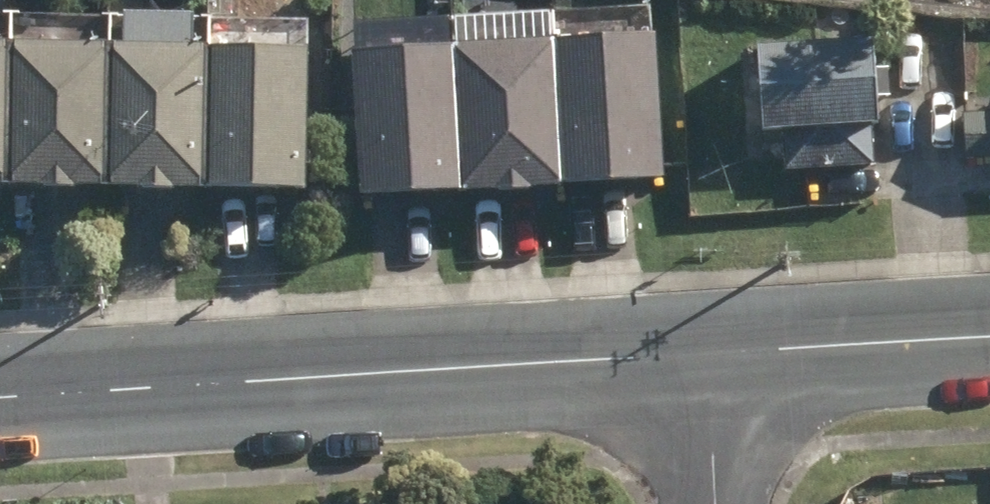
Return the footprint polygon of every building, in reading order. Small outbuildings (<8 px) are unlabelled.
[(9,15),(10,0),(0,0),(0,15),(9,15)] [(657,37),(555,43),(562,188),(664,182),(657,37)] [(7,189),(8,42),(0,42),(0,189),(7,189)] [(108,44),(8,42),(7,189),(105,190),(108,44)] [(783,133),(786,174),(877,168),(874,126),(878,126),(872,42),(761,50),(767,134),(783,133)] [(555,43),(454,47),(461,193),(562,188),(555,43)] [(206,46),(108,44),(105,190),(205,191),(206,46)] [(206,46),(205,191),(305,192),(308,46),(206,46)] [(357,199),(461,193),(454,47),(350,52),(357,199)] [(964,160),(989,159),(989,116),(963,117),(964,160)]
